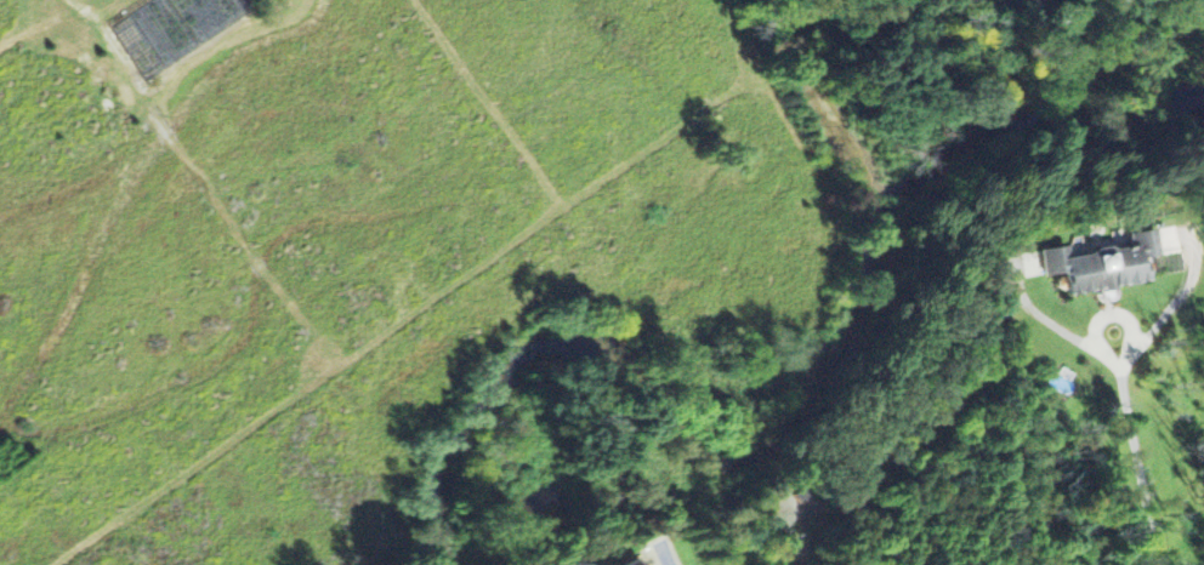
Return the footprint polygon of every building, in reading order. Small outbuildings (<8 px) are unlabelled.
[(1132,242),(1130,229),(1158,224),(1163,251),(1146,255),(1149,278),(1072,291),(1067,268),(1046,270),(1041,244),(1069,239),(1072,253),(1132,242)] [(634,557),(639,564),(620,564),(634,557)]
